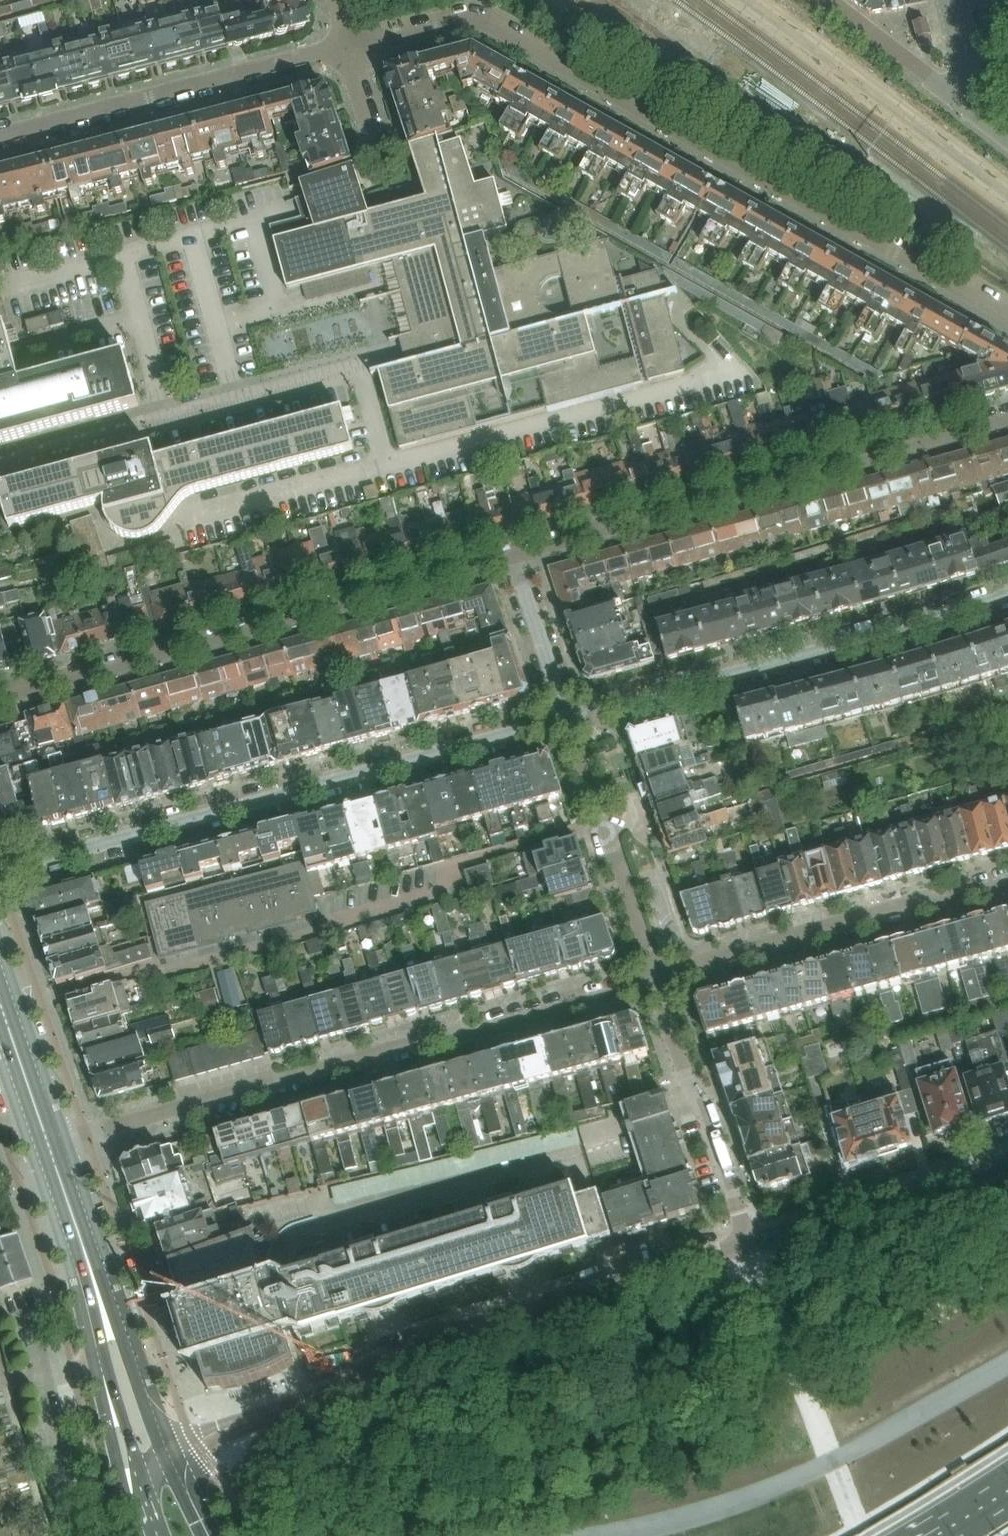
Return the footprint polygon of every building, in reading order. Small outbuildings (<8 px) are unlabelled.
[(63,0),(33,0),(0,9),(0,17),(63,0)] [(92,14),(103,12),(100,0),(97,0),(89,2),(92,14)] [(262,17),(238,23),(236,18),(218,22),(225,49),(248,44),(247,43),(267,38),(272,36),(272,37),(288,33),(288,32),(303,28),(305,25),(304,23),(306,23),(298,0),(283,0),(259,7),(262,17)] [(869,15),(886,12),(883,0),(851,0),(869,15)] [(903,0),(883,0),(886,12),(905,8),(903,0)] [(925,0),(903,0),(905,8),(926,4),(925,0)] [(242,13),(239,1),(219,6),(222,18),(242,13)] [(82,17),(92,14),(89,2),(78,5),(82,17)] [(225,49),(218,22),(214,7),(190,13),(201,56),(225,49)] [(46,24),(54,22),(51,11),(43,13),(46,24)] [(201,56),(190,13),(167,19),(178,62),(201,56)] [(42,14),(17,20),(20,31),(37,27),(45,25),(45,23),(42,14)] [(178,62),(167,19),(144,25),(155,68),(178,62)] [(920,47),(932,44),(932,42),(926,21),(913,24),(919,46),(920,46),(920,47)] [(45,25),(37,27),(40,36),(48,34),(45,25)] [(155,68),(144,25),(121,31),(132,74),(155,68)] [(132,74),(121,31),(98,37),(109,80),(132,74)] [(109,80),(98,37),(74,43),(85,86),(109,80)] [(85,86),(74,43),(51,49),(62,92),(85,86)] [(501,101),(499,105),(518,72),(482,52),(481,54),(469,47),(463,49),(451,52),(458,74),(463,89),(474,86),(501,101)] [(62,92),(51,49),(25,56),(37,99),(62,92)] [(386,76),(394,100),(432,87),(430,83),(455,75),(458,74),(451,52),(419,61),(418,61),(402,65),(389,69),(387,72),(386,76)] [(23,57),(0,63),(0,65),(10,105),(37,99),(25,56),(23,57)] [(0,65),(0,108),(10,105),(0,65)] [(527,77),(518,72),(499,105),(509,111),(500,128),(511,134),(539,85),(527,79),(527,77)] [(530,123),(541,128),(559,95),(549,89),(547,90),(539,85),(511,134),(521,140),(530,123)] [(268,101),(265,102),(273,136),(298,128),(336,115),(328,91),(327,91),(325,88),(322,87),(311,89),(295,93),(295,94),(268,101)] [(394,100),(402,123),(445,109),(443,101),(437,102),(432,87),(394,100)] [(539,150),(550,156),(577,107),(566,101),(566,99),(559,95),(541,128),(549,133),(539,150)] [(450,100),(452,108),(465,104),(462,96),(450,100)] [(275,141),(273,136),(265,102),(228,111),(239,153),(253,149),(256,160),(268,157),(264,144),(275,141)] [(467,111),(465,104),(452,108),(455,116),(467,111)] [(570,145),(579,150),(598,117),(588,111),(587,113),(577,107),(550,156),(561,162),(570,145)] [(402,123),(410,147),(448,135),(444,125),(450,124),(445,109),(402,123)] [(484,123),(480,109),(472,112),(474,118),(476,126),(484,123)] [(227,156),(239,153),(228,111),(193,121),(203,160),(214,157),(218,170),(230,167),(227,156)] [(297,142),(301,153),(344,139),(336,115),(298,128),(302,140),(297,142)] [(578,172),(587,177),(615,128),(605,122),(606,121),(598,117),(579,150),(588,155),(578,172)] [(193,162),(203,160),(193,121),(157,130),(168,171),(183,167),(186,177),(197,174),(193,162)] [(609,167),(618,172),(637,139),(627,133),(626,134),(615,128),(587,177),(599,184),(609,167)] [(153,175),(168,171),(157,130),(121,140),(131,178),(142,176),(145,188),(156,185),(153,175)] [(352,163),(344,139),(301,153),(304,164),(310,162),(314,174),(352,163)] [(618,194),(628,200),(655,151),(644,144),(643,143),(637,139),(618,172),(627,177),(618,194)] [(121,140),(86,149),(96,190),(112,186),(115,195),(125,193),(122,181),(131,178),(121,140)] [(664,295),(658,272),(616,283),(605,245),(493,275),(483,240),(507,234),(493,184),(474,190),(461,143),(440,149),(438,140),(410,149),(427,200),(369,215),(353,167),(300,184),(310,215),(315,230),(274,241),(287,290),(394,261),(402,292),(361,303),(361,304),(403,293),(414,334),(389,341),(389,342),(401,339),(408,363),(378,372),(378,373),(379,373),(400,448),(647,382),(648,385),(650,385),(649,381),(685,372),(664,296),(670,295),(670,293),(664,295)] [(292,173),(283,143),(275,145),(284,176),(292,173)] [(82,194),(96,190),(86,149),(49,159),(59,197),(71,194),(74,206),(84,203),(82,194)] [(648,188),(657,193),(676,160),(666,155),(664,156),(655,151),(628,200),(638,206),(648,188)] [(509,166),(505,153),(496,156),(501,173),(507,171),(508,176),(668,265),(673,257),(509,166)] [(49,159),(9,170),(19,210),(34,206),(37,214),(48,211),(45,200),(59,197),(49,159)] [(657,216),(668,222),(696,173),(684,166),(683,164),(676,160),(657,193),(667,199),(657,216)] [(254,174),(251,163),(244,165),(244,168),(249,184),(269,179),(267,170),(254,174)] [(249,184),(244,168),(233,171),(237,187),(249,184)] [(19,210),(9,170),(0,172),(0,224),(8,222),(6,213),(19,210)] [(696,173),(668,222),(678,227),(688,210),(696,215),(715,182),(706,177),(705,178),(696,173)] [(727,190),(718,184),(699,217),(710,223),(701,239),(712,246),(740,198),(727,191),(727,190)] [(182,191),(181,187),(173,189),(177,201),(200,196),(198,187),(182,191)] [(153,207),(177,201),(173,189),(165,191),(167,195),(151,199),(153,207)] [(749,202),(740,198),(712,246),(721,252),(731,234),(740,239),(758,207),(750,202),(749,202)] [(104,219),(112,217),(114,217),(128,214),(126,204),(110,208),(109,204),(101,206),(104,219)] [(104,219),(101,206),(93,208),(94,212),(78,216),(81,225),(104,219)] [(739,261),(749,267),(777,219),(766,212),(766,211),(758,207),(740,239),(748,244),(739,261)] [(270,226),(274,241),(315,230),(310,215),(270,226)] [(749,267),(757,272),(759,273),(769,255),(779,261),(798,228),(788,223),(787,224),(777,219),(749,267)] [(33,223),(24,225),(28,238),(51,232),(49,223),(34,227),(33,223)] [(779,284),(790,290),(818,241),(805,234),(806,233),(798,228),(779,261),(789,267),(779,284)] [(810,278),(820,284),(839,251),(827,245),(826,246),(818,241),(790,290),(800,296),(810,278)] [(818,306),(829,312),(857,263),(845,256),(846,255),(839,251),(820,284),(828,289),(818,306)] [(762,308),(677,260),(672,268),(865,377),(863,381),(866,383),(883,378),(883,376),(813,337),(816,331),(805,324),(802,330),(775,315),(778,310),(765,302),(762,308)] [(867,269),(857,263),(829,312),(839,318),(849,300),(858,305),(877,273),(868,268),(867,269)] [(783,336),(664,269),(663,271),(695,308),(700,300),(747,326),(743,334),(757,341),(760,337),(777,347),(783,336)] [(857,327),(868,333),(896,284),(885,278),(885,277),(877,273),(858,305),(867,310),(857,327)] [(888,322),(897,327),(916,294),(906,288),(905,289),(896,284),(868,333),(878,339),(888,322)] [(913,341),(934,306),(923,299),(923,298),(916,294),(897,327),(906,333),(897,350),(906,355),(914,342),(913,341)] [(940,341),(960,352),(973,329),(962,322),(963,321),(945,310),(944,311),(934,306),(913,341),(914,342),(933,353),(940,341)] [(65,325),(62,313),(26,323),(29,334),(65,325)] [(19,379),(5,327),(0,328),(0,384),(19,379)] [(973,360),(979,363),(994,371),(1007,372),(1007,349),(999,344),(1000,342),(986,334),(985,336),(973,329),(960,352),(973,360)] [(139,406),(124,354),(20,383),(19,379),(0,384),(0,443),(139,406)] [(907,355),(899,368),(906,372),(914,359),(907,355)] [(978,370),(986,397),(1007,391),(1007,372),(994,371),(979,363),(978,370)] [(924,378),(912,382),(921,415),(943,409),(934,376),(931,366),(921,369),(924,378)] [(964,403),(957,376),(956,376),(954,370),(934,376),(943,409),(964,403)] [(986,397),(978,370),(957,376),(964,403),(986,397)] [(829,378),(821,380),(825,392),(833,390),(829,378)] [(823,391),(820,380),(815,381),(818,393),(823,391)] [(901,421),(921,415),(912,382),(891,388),(901,421)] [(891,388),(870,393),(879,427),(901,421),(891,388)] [(825,396),(828,405),(837,439),(858,433),(849,399),(846,389),(825,396)] [(858,433),(879,427),(870,393),(849,399),(858,433)] [(759,461),(785,453),(775,421),(773,422),(765,395),(755,398),(761,419),(746,424),(747,427),(744,428),(748,441),(753,440),(759,461)] [(740,466),(759,461),(753,440),(748,441),(744,428),(747,427),(746,424),(739,403),(730,406),(736,427),(729,429),(730,431),(725,432),(726,435),(730,433),(740,466)] [(785,418),(795,450),(837,439),(828,405),(807,412),(805,404),(783,411),(785,418)] [(354,421),(351,408),(344,410),(347,422),(354,421)] [(104,504),(104,508),(105,514),(105,517),(108,523),(111,528),(116,533),(121,536),(127,539),(130,539),(136,540),(142,539),(148,537),(154,534),(156,532),(160,528),(181,502),(184,499),(190,495),(195,493),(353,450),(342,410),(155,460),(152,448),(0,489),(0,499),(10,530),(104,504)] [(707,412),(700,414),(708,439),(712,438),(715,450),(711,451),(717,472),(740,466),(730,433),(726,435),(725,432),(718,434),(717,428),(712,429),(707,412)] [(684,447),(694,479),(717,472),(711,451),(715,450),(712,438),(708,439),(700,414),(691,416),(694,430),(699,428),(702,439),(684,444),(685,447),(684,447)] [(785,418),(775,421),(785,453),(795,450),(785,418)] [(624,466),(633,496),(655,490),(641,441),(640,441),(637,430),(627,433),(635,463),(624,466)] [(661,438),(665,452),(674,484),(694,479),(684,447),(681,433),(661,438)] [(647,439),(641,441),(655,490),(674,484),(665,452),(655,455),(652,444),(648,445),(647,439)] [(993,444),(1003,476),(1007,474),(1007,440),(993,444)] [(1003,476),(993,444),(971,450),(980,482),(997,477),(998,482),(1004,481),(1002,476),(1003,476)] [(980,482),(971,450),(949,456),(969,525),(973,524),(966,497),(964,497),(962,493),(964,492),(963,487),(980,482)] [(556,461),(554,454),(543,457),(545,464),(556,461)] [(969,525),(949,456),(928,462),(928,464),(937,494),(954,489),(964,527),(969,525)] [(576,480),(585,509),(633,496),(624,466),(616,468),(615,464),(600,468),(586,472),(587,476),(576,480)] [(937,494),(928,464),(906,470),(917,505),(920,504),(919,499),(937,494)] [(906,470),(863,482),(874,518),(878,517),(876,511),(910,502),(912,507),(917,505),(906,470)] [(566,482),(551,487),(553,495),(556,494),(563,515),(585,509),(576,480),(573,471),(564,474),(566,482)] [(541,522),(563,515),(556,494),(553,495),(551,487),(540,490),(537,480),(530,482),(533,492),(532,492),(541,522)] [(497,534),(518,528),(510,499),(497,503),(491,482),(482,484),(497,534)] [(874,518),(863,482),(842,488),(842,487),(841,487),(851,519),(868,514),(869,519),(874,518)] [(470,519),(475,540),(497,534),(482,484),(476,486),(482,507),(471,510),(474,518),(470,519)] [(997,488),(1003,508),(1007,506),(1007,484),(997,488)] [(438,485),(432,486),(435,496),(441,495),(438,485)] [(367,501),(378,498),(375,486),(364,489),(367,501)] [(841,487),(819,493),(830,530),(833,529),(832,524),(851,519),(841,487)] [(532,492),(510,499),(518,528),(541,522),(532,492)] [(830,530),(819,493),(797,499),(807,531),(824,526),(826,531),(830,530)] [(938,497),(929,499),(932,509),(940,507),(938,497)] [(356,532),(367,570),(410,558),(398,514),(397,515),(392,499),(380,502),(383,514),(389,513),(391,520),(387,521),(390,533),(367,540),(364,530),(356,532)] [(807,531),(797,499),(776,505),(787,542),(791,541),(789,536),(807,531)] [(426,531),(431,552),(454,546),(446,517),(443,504),(434,507),(437,520),(428,522),(430,530),(426,531)] [(754,512),(732,519),(743,555),(749,554),(747,548),(780,539),(781,544),(787,542),(776,505),(754,511),(754,512)] [(350,509),(342,512),(344,521),(353,518),(350,509)] [(456,515),(446,517),(454,546),(475,540),(470,519),(474,518),(471,510),(456,515)] [(890,520),(888,513),(880,515),(882,523),(890,520)] [(410,558),(431,552),(426,531),(430,530),(428,522),(411,527),(408,517),(402,519),(401,514),(398,514),(410,558)] [(92,517),(71,524),(89,578),(109,572),(92,517)] [(743,555),(732,519),(710,525),(720,556),(738,551),(739,556),(743,555)] [(710,525),(689,531),(699,568),(705,566),(703,561),(720,556),(710,525)] [(315,554),(323,582),(344,576),(336,548),(329,550),(323,529),(310,533),(316,554),(315,554)] [(336,548),(344,576),(367,570),(356,532),(355,529),(335,535),(339,547),(336,548)] [(699,568),(689,531),(668,537),(677,568),(694,563),(695,569),(699,568)] [(13,541),(11,533),(0,536),(0,544),(13,541)] [(1000,536),(1003,545),(983,551),(981,542),(969,546),(977,574),(1007,564),(1007,533),(1000,536)] [(667,536),(646,542),(656,580),(661,578),(660,573),(677,568),(668,537),(667,536)] [(965,537),(927,549),(939,587),(977,575),(977,574),(969,546),(968,546),(965,537)] [(656,580),(646,542),(624,548),(633,581),(650,576),(652,581),(656,580)] [(8,543),(0,545),(0,558),(5,556),(4,555),(10,553),(8,543)] [(223,580),(231,608),(264,599),(253,562),(249,547),(237,550),(244,574),(223,580)] [(633,581),(624,548),(602,554),(616,606),(626,603),(620,584),(633,581)] [(939,587),(927,549),(889,561),(900,599),(905,597),(939,587)] [(294,568),(300,589),(323,582),(315,554),(297,559),(299,567),(294,568)] [(616,606),(602,554),(580,560),(589,593),(591,598),(597,597),(595,591),(600,590),(605,609),(616,606)] [(175,558),(177,564),(187,561),(185,555),(175,558)] [(753,556),(745,558),(747,567),(755,564),(753,556)] [(253,562),(264,599),(279,595),(270,567),(268,558),(253,562)] [(270,567),(279,595),(300,589),(294,568),(299,567),(297,559),(270,566),(271,567),(270,567)] [(589,593),(580,560),(547,569),(559,602),(577,596),(589,593)] [(889,561),(850,571),(861,609),(900,599),(889,561)] [(769,571),(767,565),(756,568),(758,575),(769,571)] [(11,568),(0,571),(0,582),(14,579),(11,568)] [(758,575),(756,568),(729,576),(731,583),(758,575)] [(118,604),(127,637),(150,631),(140,598),(133,571),(122,574),(130,601),(118,604)] [(850,571),(812,581),(822,620),(861,609),(850,571)] [(181,586),(191,619),(231,608),(223,580),(189,589),(185,574),(178,575),(181,586)] [(704,591),(731,583),(729,576),(702,584),(704,591)] [(812,581),(773,592),(783,630),(822,620),(812,581)] [(468,627),(474,626),(475,625),(501,616),(491,585),(459,594),(468,627)] [(149,596),(158,627),(158,628),(191,619),(181,586),(149,596)] [(6,607),(6,606),(22,602),(19,590),(0,595),(0,609),(6,607)] [(679,598),(677,591),(650,599),(648,601),(650,607),(679,598)] [(773,592),(734,602),(744,640),(783,630),(773,592)] [(127,637),(118,604),(115,594),(105,597),(108,607),(96,611),(105,643),(127,637)] [(459,594),(438,600),(447,633),(468,627),(459,594)] [(559,602),(565,621),(586,615),(585,610),(590,609),(589,605),(584,607),(582,601),(579,602),(577,596),(559,602)] [(638,612),(642,622),(644,629),(651,627),(641,597),(634,600),(638,612)] [(424,639),(447,633),(438,600),(415,606),(424,639)] [(744,640),(734,602),(694,613),(705,651),(744,640)] [(565,621),(572,642),(620,629),(617,616),(623,614),(620,605),(586,615),(565,621)] [(403,645),(424,639),(415,606),(393,612),(403,645)] [(83,650),(105,643),(96,611),(73,617),(83,650)] [(382,651),(403,645),(393,612),(372,618),(382,651)] [(642,622),(638,612),(632,614),(635,624),(642,622)] [(665,661),(667,661),(705,651),(694,613),(654,623),(665,661)] [(31,662),(31,664),(56,658),(56,656),(55,656),(42,614),(17,621),(22,636),(24,642),(31,662)] [(488,643),(508,637),(501,616),(475,625),(474,626),(480,645),(488,643)] [(50,623),(60,656),(83,650),(73,617),(50,623)] [(359,657),(382,651),(372,618),(349,624),(359,657)] [(337,664),(359,657),(349,624),(327,630),(337,664)] [(580,664),(607,657),(630,650),(628,643),(625,643),(623,637),(629,635),(627,627),(620,629),(572,642),(580,664)] [(314,670),(337,664),(327,630),(305,637),(314,670)] [(980,682),(990,679),(995,694),(1007,690),(1007,687),(1004,674),(1007,673),(1007,639),(1005,631),(967,642),(980,682)] [(24,642),(22,636),(2,643),(0,636),(0,648),(24,642)] [(292,676),(314,670),(305,637),(283,643),(292,676)] [(488,643),(492,657),(506,705),(522,701),(524,701),(527,694),(527,693),(526,693),(510,645),(511,644),(509,637),(508,637),(488,643)] [(10,670),(10,669),(31,662),(24,642),(0,648),(0,672),(10,670)] [(942,650),(930,654),(941,694),(980,682),(967,642),(942,650)] [(271,682),(292,676),(283,643),(261,649),(271,682)] [(506,705),(492,657),(481,660),(477,646),(465,649),(469,663),(483,712),(506,705)] [(637,648),(630,650),(607,657),(580,664),(585,678),(591,681),(654,664),(650,650),(638,653),(637,648)] [(248,688),(271,682),(261,649),(238,656),(248,688)] [(442,655),(446,669),(460,718),(483,712),(469,663),(459,666),(455,652),(442,655)] [(891,665),(902,705),(941,694),(930,654),(897,663),(891,665)] [(226,695),(248,688),(238,656),(216,662),(226,695)] [(438,724),(460,718),(446,669),(435,672),(431,658),(420,661),(424,675),(438,724)] [(203,701),(226,695),(216,662),(194,668),(203,701)] [(397,667),(401,681),(414,730),(438,724),(424,675),(412,679),(408,664),(397,667)] [(852,675),(863,715),(902,705),(891,665),(852,675)] [(172,710),(203,701),(194,668),(163,677),(172,710)] [(391,736),(414,730),(401,681),(384,686),(382,681),(388,680),(385,671),(374,674),(391,736)] [(371,689),(354,694),(367,742),(391,736),(374,674),(362,677),(364,686),(370,685),(371,689)] [(813,685),(824,726),(863,715),(852,675),(813,685)] [(141,719),(172,710),(163,677),(131,686),(141,719)] [(344,749),(367,742),(354,694),(337,699),(336,694),(341,692),(338,683),(326,687),(344,749)] [(775,695),(785,735),(785,736),(824,726),(813,685),(775,695)] [(110,727),(141,719),(131,686),(100,694),(110,727)] [(325,703),(307,707),(320,755),(344,749),(326,687),(316,689),(318,698),(323,697),(325,703)] [(77,737),(110,727),(100,694),(68,703),(77,737)] [(775,694),(733,705),(745,746),(785,735),(775,695),(775,694)] [(291,696),(281,699),(298,761),(320,755),(307,707),(290,712),(289,706),(294,705),(291,696)] [(276,767),(298,761),(281,699),(268,702),(271,711),(276,710),(278,715),(263,719),(276,767)] [(64,706),(64,705),(45,710),(55,744),(58,757),(69,754),(67,747),(64,748),(62,742),(73,738),(65,706),(64,706)] [(735,727),(729,706),(719,709),(725,730),(735,727)] [(237,711),(240,725),(254,773),(276,767),(263,719),(250,723),(248,718),(252,715),(250,708),(237,711)] [(990,715),(992,722),(1007,717),(1007,709),(990,715)] [(36,749),(55,744),(45,710),(27,715),(36,749)] [(181,712),(174,714),(176,723),(184,721),(181,712)] [(232,779),(254,773),(240,725),(227,728),(225,724),(229,720),(227,714),(215,717),(218,731),(232,779)] [(687,743),(680,719),(631,732),(628,738),(635,759),(687,743)] [(191,723),(195,737),(209,786),(232,779),(218,731),(203,735),(202,730),(205,726),(204,720),(191,723)] [(29,763),(21,731),(17,732),(15,726),(0,730),(0,771),(29,763)] [(185,792),(209,786),(195,737),(180,741),(178,736),(181,733),(180,727),(168,730),(171,739),(185,792)] [(145,736),(147,745),(162,798),(185,792),(171,739),(167,740),(168,744),(157,747),(155,742),(159,739),(157,733),(145,736)] [(914,744),(912,738),(872,749),(874,756),(914,744)] [(139,804),(162,798),(147,745),(144,746),(145,751),(134,753),(133,748),(136,746),(134,739),(123,742),(126,752),(139,804)] [(687,743),(635,759),(636,761),(635,765),(637,771),(640,772),(643,783),(680,772),(684,771),(709,763),(707,755),(694,760),(693,756),(676,761),(672,748),(687,743)] [(112,745),(101,748),(118,810),(139,804),(126,752),(122,753),(123,757),(111,760),(110,755),(113,752),(112,745)] [(92,765),(78,769),(91,817),(118,810),(101,748),(88,752),(92,765)] [(833,761),(835,768),(874,756),(872,749),(833,761)] [(522,762),(533,805),(538,823),(550,820),(545,802),(561,798),(547,756),(522,762)] [(748,768),(745,757),(738,759),(741,770),(748,768)] [(66,824),(91,817),(78,769),(65,773),(61,759),(49,762),(52,776),(66,824)] [(835,768),(833,761),(796,772),(798,778),(835,768)] [(522,762),(497,769),(508,812),(513,830),(525,827),(520,808),(533,805),(522,762)] [(28,784),(33,800),(41,830),(66,824),(52,776),(41,779),(37,765),(24,769),(28,784)] [(21,808),(15,788),(28,784),(24,769),(0,776),(0,815),(21,808)] [(497,769),(471,776),(483,819),(488,837),(500,834),(495,815),(508,812),(497,769)] [(680,772),(643,783),(643,784),(643,788),(645,793),(647,793),(651,807),(692,794),(705,790),(707,798),(721,794),(716,779),(703,783),(702,782),(689,786),(688,784),(684,785),(680,772)] [(798,778),(796,772),(758,783),(760,790),(798,778)] [(471,776),(447,782),(459,825),(464,843),(475,840),(470,822),(483,819),(471,776)] [(459,825),(447,782),(422,789),(435,840),(437,851),(450,847),(446,829),(459,825)] [(982,807),(991,840),(994,854),(1007,850),(1007,816),(1004,801),(999,784),(990,787),(992,794),(996,803),(982,807)] [(424,842),(430,864),(440,861),(437,851),(435,840),(422,789),(395,796),(408,846),(424,842)] [(991,840),(982,807),(977,790),(967,793),(969,800),(975,810),(958,814),(964,831),(972,860),(994,854),(991,840)] [(785,830),(773,791),(758,795),(770,835),(785,830)] [(749,803),(758,800),(755,792),(747,795),(749,803)] [(696,807),(692,794),(651,807),(655,817),(654,821),(656,828),(659,829),(660,831),(696,820),(692,809),(696,807)] [(395,796),(369,803),(382,853),(386,871),(398,868),(393,850),(408,846),(395,796)] [(949,867),(972,860),(964,831),(958,814),(954,797),(944,799),(946,806),(951,816),(936,820),(942,840),(949,867)] [(33,800),(25,802),(26,807),(21,808),(0,815),(0,821),(4,833),(4,837),(12,839),(13,838),(41,830),(33,800)] [(758,800),(749,803),(753,816),(762,813),(758,800)] [(369,803),(344,810),(363,878),(373,875),(368,857),(382,853),(369,803)] [(927,873),(949,867),(942,840),(936,820),(931,803),(923,805),(925,814),(929,822),(914,826),(918,840),(927,873)] [(870,838),(882,886),(905,879),(892,832),(888,816),(885,805),(875,807),(880,825),(885,834),(870,838)] [(907,828),(892,832),(905,879),(927,873),(918,840),(914,826),(910,809),(900,812),(902,819),(907,828)] [(363,878),(344,810),(318,817),(331,867),(348,863),(353,881),(363,878)] [(696,820),(660,831),(663,842),(663,845),(665,852),(667,853),(668,855),(713,842),(710,832),(706,833),(704,829),(727,822),(729,820),(726,811),(701,819),(696,820)] [(862,840),(846,845),(860,892),(882,886),(870,838),(865,822),(862,812),(853,814),(857,831),(862,840)] [(306,871),(312,895),(322,892),(317,871),(331,867),(318,817),(294,824),(299,845),(306,871)] [(541,834),(553,831),(550,820),(538,823),(541,834)] [(299,845),(294,824),(255,834),(261,855),(263,864),(282,859),(280,850),(299,845)] [(824,851),(836,898),(860,892),(846,845),(842,828),(832,831),(833,836),(838,847),(824,851)] [(524,840),(524,839),(522,830),(514,832),(517,842),(524,840)] [(261,855),(255,834),(216,844),(222,866),(224,874),(243,869),(241,861),(261,855)] [(500,846),(500,845),(497,835),(488,838),(491,848),(500,846)] [(816,853),(801,858),(814,904),(836,898),(824,851),(819,835),(810,837),(812,844),(816,853)] [(560,845),(560,843),(545,848),(545,849),(523,856),(530,879),(585,864),(578,840),(560,845)] [(748,844),(756,874),(766,916),(780,912),(780,914),(792,911),(779,868),(765,872),(757,841),(748,844)] [(779,868),(792,911),(814,904),(801,858),(797,841),(787,844),(789,851),(793,860),(778,864),(779,868)] [(222,866),(216,844),(178,855),(184,876),(186,882),(203,878),(201,871),(222,866)] [(720,884),(706,888),(718,930),(721,929),(724,930),(731,928),(732,926),(743,923),(725,855),(722,844),(713,847),(722,879),(719,880),(720,884)] [(725,855),(743,923),(755,919),(757,921),(764,919),(765,917),(766,916),(756,874),(740,879),(733,853),(725,855)] [(184,876),(178,855),(139,865),(147,893),(165,888),(163,881),(184,876)] [(684,895),(681,896),(680,896),(692,934),(699,937),(705,935),(706,933),(718,930),(706,888),(699,863),(691,866),(696,887),(695,887),(695,884),(685,887),(683,891),(684,895)] [(530,879),(517,883),(519,893),(542,886),(549,884),(554,900),(562,898),(566,908),(583,903),(597,899),(593,890),(595,889),(586,864),(585,864),(530,879)] [(469,887),(493,880),(489,865),(465,872),(466,875),(469,887)] [(312,895),(306,871),(283,877),(293,916),(294,916),(316,910),(312,895)] [(293,916),(283,877),(263,882),(276,928),(296,923),(294,916),(293,916)] [(37,920),(62,913),(100,903),(94,878),(28,895),(37,920)] [(276,928),(263,882),(243,888),(255,929),(268,926),(269,930),(276,928)] [(521,899),(517,885),(493,892),(497,906),(521,899)] [(243,888),(224,893),(235,934),(255,929),(243,888)] [(94,928),(145,911),(138,891),(107,902),(112,916),(93,923),(89,911),(38,924),(45,945),(94,928)] [(224,893),(204,898),(215,940),(235,934),(224,893)] [(215,940),(204,898),(184,904),(195,945),(215,940)] [(473,915),(468,898),(450,903),(452,911),(465,917),(473,915)] [(541,979),(566,972),(553,927),(546,902),(540,904),(543,915),(541,915),(546,933),(530,938),(541,979)] [(611,961),(615,953),(603,917),(589,921),(584,903),(576,906),(579,919),(578,920),(591,965),(602,962),(605,963),(611,961)] [(173,940),(152,946),(157,962),(184,955),(182,949),(195,945),(184,904),(164,909),(164,911),(165,911),(173,940)] [(443,1007),(467,1000),(456,959),(454,954),(450,934),(443,906),(433,908),(439,936),(440,936),(447,962),(431,966),(443,1007)] [(164,911),(145,917),(152,946),(173,940),(165,911),(164,911)] [(993,956),(1003,993),(1007,991),(1007,969),(1004,953),(1007,951),(1007,915),(1007,913),(982,919),(993,956)] [(413,924),(410,914),(396,918),(399,928),(413,924)] [(517,986),(541,979),(530,938),(514,943),(506,917),(498,919),(505,945),(517,986)] [(981,959),(993,956),(982,919),(960,926),(984,1014),(996,1011),(981,959)] [(553,927),(566,972),(570,971),(573,972),(583,969),(584,967),(591,965),(578,920),(570,922),(571,926),(555,931),(553,927)] [(514,987),(517,986),(505,945),(489,950),(482,924),(473,927),(492,993),(500,991),(504,992),(512,989),(514,987)] [(373,937),(369,925),(359,928),(362,940),(373,937)] [(960,926),(936,932),(947,969),(957,966),(968,1003),(969,1002),(973,1017),(984,1014),(960,926)] [(456,959),(467,1000),(472,999),(475,1000),(483,998),(484,995),(492,993),(473,927),(465,929),(472,954),(456,959)] [(45,945),(43,945),(50,965),(100,948),(94,928),(45,945)] [(937,972),(947,969),(936,932),(914,938),(940,1029),(945,1027),(941,1010),(947,1009),(937,972)] [(914,938),(890,945),(901,982),(913,979),(927,1032),(940,1029),(914,938)] [(324,953),(320,940),(307,944),(310,957),(324,953)] [(51,966),(57,985),(78,979),(79,982),(108,973),(153,958),(148,944),(104,958),(100,948),(50,965),(50,966),(51,966)] [(890,945),(867,952),(878,989),(884,1008),(886,1008),(891,1025),(903,1021),(898,1004),(896,1005),(890,986),(901,982),(890,945)] [(405,968),(418,1014),(443,1007),(431,966),(415,971),(414,966),(410,951),(401,954),(405,968)] [(357,987),(369,1028),(372,1027),(377,1029),(383,1027),(385,1024),(393,1021),(382,975),(379,965),(388,963),(385,952),(367,957),(374,982),(357,987)] [(867,952),(843,958),(854,996),(878,989),(867,952)] [(272,963),(270,954),(260,957),(262,965),(272,963)] [(843,958),(819,965),(830,1003),(837,1029),(853,1024),(847,1002),(842,1004),(841,1000),(854,996),(843,958)] [(332,994),(344,1035),(369,1028),(357,987),(349,961),(344,963),(347,974),(344,975),(348,990),(332,994)] [(806,1010),(830,1003),(819,965),(817,965),(816,968),(814,967),(808,968),(806,971),(804,970),(803,970),(802,971),(795,973),(806,1010)] [(382,975),(393,1021),(401,1019),(405,1020),(413,1018),(414,1015),(418,1014),(405,968),(406,973),(390,978),(389,973),(382,975)] [(241,1007),(241,1006),(232,971),(218,974),(228,1010),(241,1007)] [(306,996),(319,1042),(344,1035),(332,994),(316,999),(309,972),(300,974),(306,996)] [(778,978),(771,980),(781,1017),(806,1010),(795,973),(795,972),(793,973),(792,975),(788,974),(784,975),(782,978),(780,977),(778,977),(778,978)] [(285,979),(276,982),(279,994),(288,991),(285,979)] [(757,1024),(781,1017),(771,980),(770,980),(770,979),(769,979),(768,981),(765,980),(759,982),(757,984),(754,984),(753,984),(753,985),(747,987),(757,1024)] [(284,1052),(294,1049),(282,1004),(280,1004),(277,994),(279,994),(276,982),(269,984),(273,995),(269,996),(274,1011),(257,1016),(269,1056),(273,1055),(274,1056),(276,1057),(283,1055),(284,1052)] [(129,989),(128,983),(104,989),(104,990),(68,999),(69,1002),(66,1006),(67,1007),(69,1015),(73,1018),(75,1025),(76,1028),(122,1015),(132,1012),(130,1006),(125,990),(129,989)] [(728,992),(721,994),(732,1031),(757,1024),(747,987),(745,987),(745,986),(743,986),(742,988),(739,987),(733,989),(731,991),(729,991),(728,991),(728,992)] [(222,1011),(216,990),(196,995),(202,1017),(222,1011)] [(707,1038),(732,1031),(721,994),(709,997),(708,996),(699,998),(695,1003),(707,1038)] [(282,1004),(294,1049),(296,1048),(301,1050),(307,1048),(309,1045),(319,1042),(306,996),(305,997),(306,1001),(289,1006),(288,1002),(282,1004)] [(237,1011),(240,1023),(251,1020),(248,1008),(237,1011)] [(1005,1020),(1007,1019),(1007,1012),(1007,1009),(990,1014),(1003,1056),(1007,1055),(1007,1031),(1005,1020)] [(169,1017),(127,1029),(122,1015),(76,1028),(84,1051),(172,1026),(169,1017)] [(648,1052),(638,1020),(631,1017),(612,1022),(623,1061),(624,1061),(631,1086),(630,1087),(633,1099),(660,1091),(660,1090),(657,1077),(642,1082),(635,1056),(648,1052)] [(611,1064),(623,1061),(612,1022),(589,1029),(599,1067),(610,1105),(633,1099),(630,1087),(619,1090),(611,1064)] [(961,1025),(947,1029),(952,1046),(966,1042),(961,1025)] [(172,1026),(84,1051),(90,1074),(146,1059),(141,1043),(150,1040),(153,1047),(176,1040),(172,1026)] [(254,1060),(266,1057),(258,1029),(247,1033),(254,1060)] [(589,1029),(565,1036),(575,1073),(577,1073),(589,1117),(601,1114),(589,1070),(599,1067),(589,1029)] [(811,1033),(812,1037),(815,1047),(820,1045),(823,1044),(819,1031),(811,1033)] [(948,1132),(967,1126),(949,1064),(955,1062),(945,1031),(934,1034),(943,1065),(915,1074),(924,1103),(921,1107),(924,1118),(929,1119),(934,1137),(938,1136),(941,1138),(947,1136),(948,1132)] [(970,1055),(967,1056),(974,1079),(967,1081),(979,1123),(982,1123),(984,1124),(992,1121),(993,1119),(1000,1117),(1003,1118),(1007,1117),(1007,1094),(1001,1070),(1006,1069),(995,1033),(981,1037),(978,1031),(965,1035),(967,1042),(966,1042),(970,1055)] [(254,1060),(247,1033),(235,1036),(242,1063),(254,1060)] [(777,1047),(788,1044),(786,1035),(774,1039),(777,1047)] [(242,1063),(235,1036),(223,1039),(231,1067),(242,1063)] [(566,1076),(575,1073),(565,1036),(541,1042),(551,1080),(553,1079),(565,1124),(588,1118),(585,1109),(576,1112),(566,1076)] [(802,1040),(805,1050),(815,1047),(812,1037),(802,1040)] [(231,1067),(223,1039),(212,1043),(219,1070),(231,1067)] [(714,1057),(723,1086),(778,1068),(769,1040),(714,1057)] [(805,1050),(802,1040),(794,1042),(797,1052),(805,1050)] [(894,1093),(862,1103),(877,1157),(910,1146),(901,1117),(917,1112),(904,1069),(918,1065),(911,1040),(888,1047),(902,1094),(895,1097),(894,1093)] [(541,1042),(517,1049),(528,1086),(537,1122),(551,1119),(541,1082),(551,1080),(541,1042)] [(219,1070),(212,1043),(200,1046),(207,1073),(219,1070)] [(820,1045),(815,1047),(805,1050),(807,1059),(803,1060),(809,1080),(828,1074),(820,1045)] [(207,1073),(200,1046),(189,1050),(196,1077),(207,1073)] [(517,1089),(528,1086),(517,1049),(494,1056),(504,1092),(505,1092),(514,1126),(526,1123),(517,1089)] [(196,1077),(189,1050),(167,1056),(175,1082),(196,1077)] [(493,1095),(504,1092),(494,1056),(470,1062),(480,1099),(481,1098),(492,1142),(505,1139),(493,1095)] [(100,1100),(145,1087),(140,1070),(148,1068),(147,1062),(92,1077),(100,1100)] [(479,1099),(480,1099),(470,1062),(446,1069),(456,1105),(457,1105),(469,1149),(492,1142),(489,1134),(482,1132),(479,1133),(474,1116),(481,1105),(479,1099)] [(786,1095),(778,1068),(723,1086),(732,1113),(786,1095)] [(447,1108),(456,1105),(446,1069),(423,1076),(432,1111),(432,1112),(441,1145),(456,1141),(447,1108)] [(423,1076),(399,1082),(409,1118),(418,1151),(432,1147),(423,1114),(432,1112),(432,1111),(423,1076)] [(398,1121),(409,1118),(399,1082),(375,1089),(385,1124),(393,1156),(407,1153),(398,1121)] [(375,1089),(351,1096),(361,1131),(362,1130),(371,1162),(384,1159),(375,1127),(385,1124),(375,1089)] [(649,1184),(688,1171),(662,1094),(624,1106),(649,1184)] [(732,1113),(741,1140),(795,1122),(786,1095),(732,1113)] [(352,1133),(361,1131),(351,1096),(328,1102),(337,1137),(338,1137),(347,1169),(360,1165),(352,1133)] [(326,1140),(337,1137),(328,1102),(303,1109),(312,1142),(313,1144),(314,1143),(322,1175),(335,1172),(326,1140)] [(845,1167),(877,1157),(862,1103),(829,1112),(845,1167)] [(294,1147),(312,1142),(303,1109),(285,1114),(294,1147)] [(285,1114),(268,1119),(277,1152),(294,1147),(285,1114)] [(268,1119),(250,1124),(260,1157),(277,1152),(268,1119)] [(804,1148),(795,1122),(741,1140),(750,1166),(804,1148)] [(250,1124),(233,1129),(242,1162),(260,1157),(250,1124)] [(225,1167),(242,1162),(233,1129),(215,1134),(225,1167)] [(208,1155),(220,1152),(215,1136),(204,1139),(208,1155)] [(171,1147),(127,1159),(127,1160),(123,1166),(124,1168),(123,1170),(125,1176),(127,1177),(130,1188),(131,1190),(183,1174),(187,1173),(182,1158),(176,1160),(171,1147)] [(813,1177),(804,1148),(750,1166),(757,1188),(765,1192),(813,1177)] [(212,1169),(224,1165),(221,1156),(211,1159),(213,1165),(208,1166),(209,1170),(210,1174),(213,1174),(212,1169)] [(205,1157),(194,1160),(196,1166),(207,1163),(205,1157)] [(615,1237),(667,1221),(700,1211),(688,1171),(649,1184),(602,1199),(615,1237)] [(185,1180),(183,1174),(131,1190),(133,1196),(144,1231),(165,1224),(199,1213),(196,1206),(194,1207),(185,1180)] [(225,1390),(228,1390),(239,1388),(253,1384),(267,1379),(280,1373),(292,1367),(295,1366),(288,1344),(364,1320),(372,1321),(376,1322),(385,1320),(389,1319),(396,1316),(397,1314),(403,1309),(502,1278),(508,1280),(514,1280),(520,1279),(524,1278),(527,1277),(529,1276),(531,1275),(533,1274),(535,1272),(536,1271),(538,1269),(540,1266),(612,1244),(597,1193),(575,1200),(570,1186),(268,1280),(254,1233),(247,1236),(170,1262),(169,1263),(209,1392),(211,1391),(225,1390)] [(300,1186),(288,1189),(290,1195),(302,1192),(300,1186)] [(278,1189),(271,1190),(273,1199),(280,1197),(278,1189)] [(260,1193),(253,1195),(255,1203),(262,1202),(260,1193)] [(165,1250),(170,1262),(247,1236),(237,1203),(204,1213),(158,1228),(159,1231),(157,1232),(157,1233),(155,1238),(158,1246),(162,1248),(163,1250),(165,1250)] [(31,1280),(15,1235),(0,1240),(0,1291),(31,1280)]
